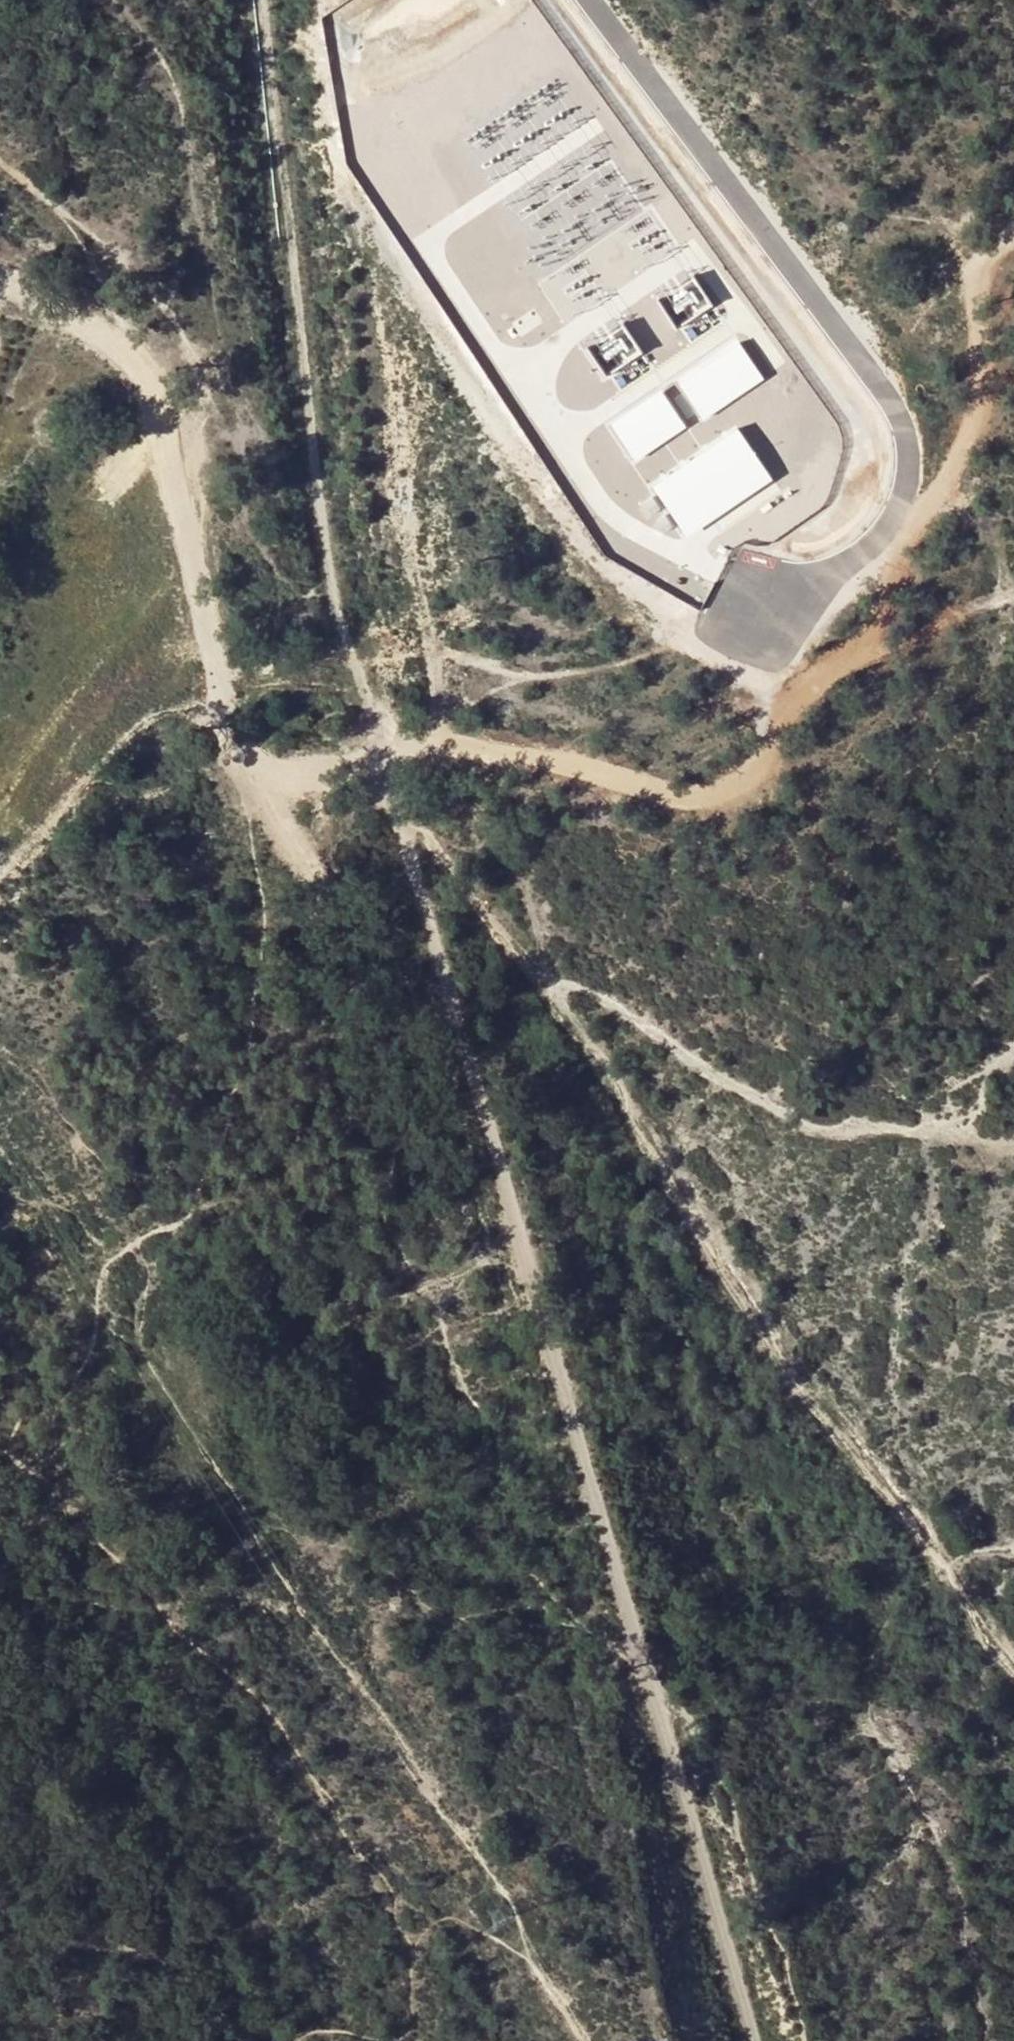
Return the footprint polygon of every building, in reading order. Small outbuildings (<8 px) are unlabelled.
[(683,321),(713,297),(693,272),(639,315),(630,305),(582,343),(611,379),(649,348),(659,362),(694,334),(683,321)] [(702,413),(767,381),(747,339),(682,371),(702,413)] [(667,386),(611,418),(635,459),(691,426),(667,386)] [(726,519),(782,486),(745,425),(655,478),(688,534),(722,514),(726,519)]
